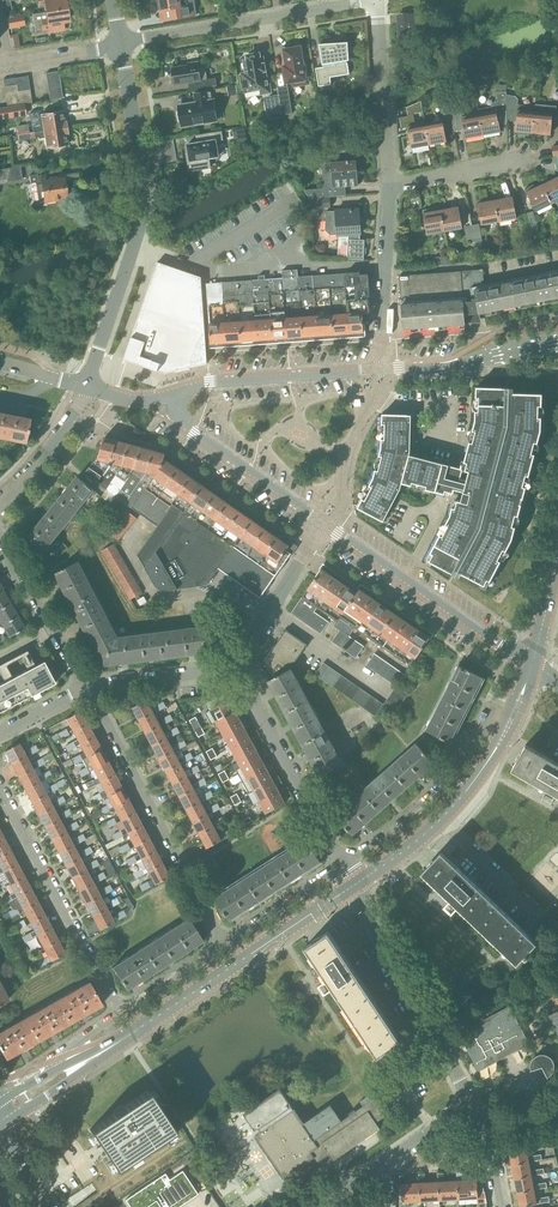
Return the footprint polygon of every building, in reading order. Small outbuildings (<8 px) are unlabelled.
[(47,12),(66,8),(65,0),(39,0),(40,5),(45,4),(47,12)] [(180,0),(158,0),(161,21),(196,15),(194,0),(192,0),(180,2),(180,0)] [(241,8),(240,0),(230,0),(225,1),(227,10),(241,8)] [(68,21),(66,8),(47,12),(32,15),(35,33),(45,31),(44,29),(49,28),(50,33),(63,30),(61,22),(68,21)] [(414,14),(408,14),(399,15),(400,40),(415,40),(414,14)] [(8,19),(8,20),(10,28),(24,26),(23,16),(8,19)] [(331,84),(331,77),(350,74),(348,63),(347,63),(347,61),(349,60),(348,42),(319,44),(323,65),(324,67),(316,68),(319,87),(331,84)] [(281,50),(282,50),(287,82),(293,81),(294,86),(309,83),(305,62),(303,62),(300,47),(288,49),(288,48),(287,47),(286,47),(286,46),(285,46),(284,47),(283,47),(282,47),(282,48),(282,49),(281,50)] [(261,94),(271,92),(268,76),(266,76),(263,56),(259,57),(259,54),(248,56),(248,59),(244,60),(246,73),(239,74),(242,90),(245,90),(245,93),(260,90),(261,94)] [(189,64),(189,65),(173,68),(173,74),(172,75),(173,83),(175,83),(175,85),(199,81),(200,88),(217,85),(216,78),(208,79),(205,65),(199,66),(198,62),(189,64)] [(59,71),(46,73),(47,80),(60,78),(59,71)] [(28,76),(16,78),(17,85),(29,83),(28,76)] [(16,78),(3,80),(4,87),(17,85),(16,78)] [(60,78),(47,80),(48,87),(61,85),(60,82),(60,78)] [(29,83),(17,85),(18,91),(30,89),(29,83)] [(17,85),(4,87),(5,93),(18,91),(17,85)] [(61,85),(48,87),(49,93),(62,91),(61,85)] [(231,96),(237,94),(236,85),(229,86),(231,96)] [(279,96),(282,117),(283,117),(282,114),(292,113),(288,87),(278,88),(277,88),(279,96)] [(30,89),(18,91),(19,98),(31,96),(30,89)] [(18,91),(5,93),(6,100),(19,98),(18,91)] [(62,91),(49,93),(50,100),(63,98),(62,91)] [(181,121),(182,126),(188,125),(188,126),(194,126),(193,124),(206,122),(206,123),(211,123),(211,121),(217,120),(214,100),(212,101),(210,93),(211,93),(211,92),(208,93),(207,92),(194,94),(196,103),(179,106),(180,111),(177,112),(179,121),(181,121)] [(479,111),(479,114),(483,135),(501,131),(497,111),(507,110),(506,94),(506,95),(506,92),(497,92),(498,101),(495,102),(492,106),(493,106),(478,109),(479,111)] [(515,131),(533,132),(536,106),(518,105),(519,99),(516,96),(506,95),(506,94),(507,110),(507,120),(508,120),(508,119),(516,119),(515,131)] [(31,96),(19,98),(20,105),(32,103),(31,96)] [(279,96),(269,98),(271,109),(268,110),(269,118),(275,117),(275,116),(282,115),(282,117),(279,96)] [(19,98),(6,100),(7,107),(20,105),(19,98)] [(409,115),(424,112),(422,101),(397,112),(398,120),(409,118),(409,115)] [(445,120),(453,119),(450,105),(450,103),(442,105),(445,120)] [(26,104),(20,105),(7,107),(2,108),(0,108),(0,120),(27,116),(26,104)] [(466,138),(483,135),(479,114),(479,111),(461,114),(460,106),(456,104),(450,105),(453,119),(455,130),(462,129),(461,128),(464,128),(466,138)] [(556,108),(555,106),(546,105),(544,107),(542,105),(536,104),(536,106),(533,132),(551,134),(552,119),(555,119),(556,108)] [(29,112),(33,133),(66,128),(65,120),(64,121),(62,111),(50,113),(50,110),(43,111),(44,114),(39,115),(38,111),(29,112)] [(433,122),(425,124),(429,145),(447,141),(443,121),(437,116),(433,122)] [(425,124),(408,127),(412,148),(429,145),(425,124)] [(67,144),(65,134),(67,133),(66,128),(33,133),(30,134),(29,134),(17,136),(13,136),(13,141),(38,137),(38,139),(44,138),(46,148),(67,144)] [(203,135),(204,142),(187,145),(190,161),(188,161),(190,171),(211,168),(209,158),(218,157),(216,141),(223,140),(222,132),(203,135)] [(248,141),(246,133),(237,135),(239,143),(248,141)] [(325,189),(305,191),(309,198),(312,198),(330,196),(344,195),(344,186),(358,185),(356,160),(356,161),(325,163),(326,173),(324,173),(325,189)] [(20,166),(0,170),(0,180),(6,179),(7,182),(22,179),(20,166)] [(35,182),(36,184),(39,200),(45,199),(45,200),(47,200),(47,202),(50,202),(50,203),(53,202),(53,201),(56,201),(56,198),(67,197),(64,178),(42,181),(41,175),(37,175),(37,174),(29,176),(30,183),(35,182)] [(543,184),(552,203),(557,200),(557,177),(543,184)] [(525,189),(536,211),(552,203),(543,184),(535,188),(533,185),(525,189)] [(312,198),(309,198),(310,217),(319,217),(319,208),(331,207),(330,196),(312,198)] [(513,198),(496,201),(500,221),(517,218),(513,198)] [(500,221),(496,201),(478,204),(482,224),(500,221)] [(459,207),(440,211),(444,231),(462,228),(459,207)] [(428,234),(444,231),(440,211),(433,212),(433,208),(423,210),(428,234)] [(326,224),(326,230),(331,235),(338,235),(339,235),(338,255),(348,256),(348,259),(365,260),(366,240),(361,240),(361,233),(362,233),(360,209),(327,212),(326,224)] [(526,214),(531,229),(532,233),(533,233),(540,231),(533,211),(526,214)] [(525,235),(532,233),(531,229),(526,214),(519,216),(525,235)] [(473,233),(475,241),(476,251),(484,249),(479,224),(473,225),(474,233),(473,233)] [(474,233),(473,225),(464,227),(467,242),(475,241),(473,233),(474,233)] [(318,245),(315,245),(316,255),(321,255),(325,254),(325,250),(318,245)] [(406,253),(400,254),(401,261),(408,260),(406,253)] [(434,258),(435,265),(449,264),(449,257),(434,258)] [(154,272),(124,359),(164,373),(207,364),(207,354),(206,344),(202,284),(201,277),(184,271),(158,262),(154,272)] [(283,278),(268,279),(269,292),(271,314),(273,339),(303,336),(302,311),(300,290),(299,276),(298,269),(283,270),(283,278)] [(480,317),(479,313),(557,297),(557,273),(485,288),(483,269),(399,275),(403,329),(466,324),(465,320),(481,319),(480,317)] [(344,273),(329,274),(330,288),(331,300),(334,334),(364,332),(363,313),(370,313),(369,291),(370,291),(369,274),(360,274),(360,272),(344,273)] [(314,275),(299,276),(300,290),(302,311),(303,336),(334,334),(331,300),(330,288),(329,274),(314,275)] [(253,280),(238,281),(242,341),(273,339),(271,314),(269,292),(268,279),(266,279),(266,275),(259,275),(259,279),(253,280)] [(90,278),(87,286),(95,289),(97,280),(90,278)] [(227,342),(242,341),(238,281),(206,283),(209,324),(211,343),(227,342)] [(430,561),(449,572),(450,572),(453,573),(455,569),(484,585),(488,578),(491,580),(512,539),(520,512),(523,512),(529,492),(525,491),(541,430),(543,394),(506,393),(506,388),(477,387),(476,421),(465,462),(467,463),(465,470),(469,471),(467,480),(441,473),(443,467),(408,459),(411,452),(412,415),(383,414),(381,447),(373,478),(358,508),(384,521),(401,489),(402,482),(436,492),(438,485),(464,492),(461,501),(458,500),(455,507),(453,507),(450,515),(431,553),(433,554),(430,561)] [(25,443),(30,419),(0,413),(0,438),(25,443)] [(98,457),(84,474),(85,474),(97,483),(111,461),(115,446),(116,442),(117,441),(104,437),(99,457),(98,457)] [(111,461),(97,483),(107,490),(123,465),(128,448),(128,445),(129,444),(117,441),(116,442),(115,446),(111,461)] [(123,465),(107,490),(116,497),(135,468),(140,452),(141,449),(141,448),(141,447),(129,444),(128,445),(128,448),(123,465)] [(135,468),(116,497),(125,503),(131,495),(130,495),(147,471),(152,456),(153,452),(153,451),(141,447),(141,448),(141,449),(140,452),(135,468)] [(131,495),(125,503),(131,507),(148,485),(165,460),(164,459),(165,454),(153,451),(153,452),(152,456),(147,471),(130,495),(131,495)] [(148,485),(131,507),(132,508),(145,517),(178,469),(177,468),(177,466),(170,461),(169,461),(168,462),(165,460),(148,485)] [(178,469),(145,517),(156,525),(189,477),(188,476),(188,474),(181,469),(180,470),(178,469)] [(53,507),(69,520),(94,490),(78,477),(53,507)] [(157,526),(137,554),(155,585),(156,586),(157,587),(159,588),(160,589),(161,589),(163,590),(164,590),(166,590),(167,590),(207,585),(219,568),(218,568),(252,520),(250,519),(251,517),(231,504),(232,502),(227,498),(222,495),(221,496),(206,486),(204,487),(201,485),(201,483),(192,477),(191,477),(189,477),(156,525),(157,526)] [(45,551),(69,520),(53,507),(28,538),(45,551)] [(132,524),(137,519),(126,509),(121,514),(132,524)] [(121,514),(116,520),(127,529),(132,524),(121,514)] [(112,525),(123,534),(127,529),(116,520),(112,525)] [(252,520),(218,568),(219,568),(243,585),(276,537),(252,520)] [(118,539),(123,534),(112,525),(107,530),(118,539)] [(276,537),(243,585),(260,598),(291,554),(287,551),(290,547),(289,546),(289,544),(282,539),(281,540),(276,537)] [(114,543),(102,550),(106,557),(117,550),(114,544),(115,544),(114,543)] [(117,550),(106,557),(110,563),(122,556),(121,555),(121,556),(117,550)] [(122,556),(110,563),(113,569),(124,562),(121,556),(122,556)] [(72,605),(93,594),(95,594),(79,562),(78,561),(64,568),(55,573),(72,605)] [(124,562),(113,569),(117,575),(129,568),(128,567),(128,568),(124,562)] [(129,568),(117,575),(120,581),(131,574),(128,569),(129,568)] [(317,608),(320,610),(339,581),(322,569),(302,598),(299,602),(305,606),(311,610),(314,612),(317,608)] [(131,574),(120,581),(124,587),(136,580),(135,580),(131,574)] [(136,580),(124,587),(127,593),(138,586),(135,581),(136,580)] [(339,581),(320,610),(331,618),(337,622),(357,593),(339,581)] [(138,586),(127,593),(131,599),(143,592),(142,592),(138,586)] [(337,622),(334,626),(340,630),(348,636),(349,636),(355,628),(358,630),(377,602),(359,589),(357,593),(337,622)] [(3,590),(0,592),(0,608),(10,602),(3,590)] [(95,594),(93,594),(72,605),(93,644),(115,632),(95,594)] [(144,596),(138,600),(141,605),(147,601),(144,596)] [(2,624),(17,615),(10,602),(0,608),(0,620),(2,624)] [(305,606),(299,602),(291,614),(297,618),(305,606)] [(367,637),(375,643),(395,614),(377,602),(358,630),(367,637)] [(305,606),(297,618),(303,622),(311,610),(305,606)] [(311,610),(303,622),(309,626),(317,614),(314,612),(311,610)] [(309,626),(315,630),(323,618),(317,614),(309,626)] [(375,643),(393,655),(412,626),(395,614),(375,643)] [(25,627),(17,615),(2,624),(10,636),(25,627)] [(323,618),(315,630),(321,634),(329,622),(323,618)] [(210,626),(209,626),(167,632),(170,657),(213,651),(210,626)] [(412,626),(393,655),(410,667),(429,638),(412,626)] [(267,676),(270,680),(290,670),(291,669),(307,645),(286,630),(262,666),(268,674),(267,676)] [(348,636),(340,630),(332,641),(340,647),(348,636)] [(117,638),(115,632),(93,644),(104,665),(134,662),(131,636),(118,638),(117,638)] [(134,662),(170,657),(167,632),(131,636),(134,662)] [(348,636),(340,647),(348,652),(356,641),(349,636),(348,636)] [(356,641),(348,652),(356,658),(364,646),(356,641)] [(372,669),(380,658),(374,654),(366,665),(372,669)] [(378,673),(386,662),(380,658),(372,669),(378,673)] [(55,683),(43,661),(0,684),(0,712),(55,683)] [(384,678),(392,666),(386,662),(378,673),(384,678)] [(316,675),(321,679),(330,667),(324,663),(316,675)] [(390,682),(398,670),(392,666),(384,678),(390,682)] [(441,700),(445,702),(464,712),(482,677),(459,666),(441,700)] [(330,667),(321,679),(327,683),(336,671),(330,667)] [(268,681),(285,712),(305,701),(302,696),(304,695),(290,670),(270,680),(268,681)] [(396,686),(404,674),(398,670),(390,682),(396,686)] [(336,671),(327,683),(333,687),(341,675),(336,671)] [(341,675),(333,687),(339,691),(347,679),(341,675)] [(339,691),(345,695),(353,683),(347,679),(339,691)] [(351,699),(359,687),(353,683),(345,695),(351,699)] [(392,692),(404,700),(408,694),(397,686),(392,692)] [(365,692),(359,687),(351,699),(357,703),(365,692)] [(363,708),(371,696),(365,692),(357,703),(363,708)] [(400,706),(404,700),(392,692),(388,698),(400,706)] [(371,696),(363,708),(370,712),(378,700),(371,696)] [(388,698),(384,704),(395,712),(400,706),(388,698)] [(217,721),(236,711),(229,699),(205,712),(212,725),(217,722),(217,721)] [(138,717),(140,721),(154,713),(166,706),(163,702),(151,708),(147,700),(141,703),(139,703),(139,704),(133,707),(138,717)] [(306,700),(305,701),(285,712),(302,744),(322,733),(319,727),(321,727),(306,700)] [(378,700),(370,712),(376,716),(384,704),(378,700)] [(464,712),(445,702),(441,700),(426,729),(426,730),(440,737),(440,738),(444,740),(449,742),(464,712)] [(73,731),(87,724),(80,711),(74,714),(74,713),(72,714),(72,715),(66,718),(66,719),(73,731)] [(217,722),(223,733),(242,723),(236,711),(217,721),(217,722)] [(158,721),(154,713),(140,721),(147,733),(161,726),(173,719),(170,714),(158,721)] [(196,732),(203,729),(196,717),(190,720),(196,732)] [(248,734),(242,723),(223,733),(229,744),(233,742),(248,734)] [(75,746),(80,744),(84,742),(94,737),(87,724),(73,731),(77,739),(65,746),(68,751),(75,747),(76,747),(75,746)] [(151,742),(153,746),(160,742),(167,738),(168,739),(180,732),(177,727),(165,733),(161,726),(147,733),(151,742)] [(68,735),(65,729),(59,733),(61,737),(61,738),(68,735)] [(196,732),(199,737),(205,733),(203,729),(196,732)] [(338,758),(329,742),(324,732),(322,733),(302,744),(320,776),(342,764),(342,763),(339,765),(336,759),(338,758)] [(59,733),(51,737),(53,741),(61,737),(59,733)] [(233,742),(229,744),(235,756),(254,745),(248,734),(233,742)] [(82,759),(87,757),(101,749),(94,737),(84,742),(80,744),(84,752),(80,755),(80,754),(71,759),(74,764),(83,760),(82,759)] [(184,739),(175,744),(176,744),(172,746),(168,739),(167,738),(160,742),(153,746),(160,759),(174,751),(187,745),(184,739)] [(183,747),(185,751),(198,744),(196,740),(183,747)] [(391,769),(392,770),(407,786),(434,762),(417,743),(416,744),(419,746),(414,750),(413,749),(391,769)] [(5,751),(12,763),(26,756),(19,744),(13,747),(13,746),(11,747),(12,748),(5,751)] [(526,744),(512,769),(557,796),(557,762),(526,744)] [(36,745),(27,749),(30,755),(39,750),(36,745)] [(260,757),(254,745),(235,756),(239,762),(233,766),(235,771),(236,770),(236,769),(241,767),(260,757)] [(89,772),(93,769),(108,762),(101,749),(87,757),(82,759),(83,760),(86,766),(89,772)] [(178,759),(174,751),(160,759),(167,771),(181,764),(185,762),(194,758),(191,752),(183,756),(183,757),(178,759)] [(218,756),(215,752),(209,755),(211,760),(218,756)] [(30,764),(26,756),(12,763),(19,776),(32,769),(33,769),(37,767),(37,766),(38,767),(46,763),(43,758),(30,764)] [(236,770),(242,781),(266,768),(260,757),(241,767),(236,769),(236,770)] [(100,782),(114,775),(108,762),(93,769),(98,777),(93,780),(96,785),(100,782)] [(181,764),(167,771),(174,784),(188,776),(188,777),(201,770),(197,765),(189,769),(185,771),(181,764)] [(32,769),(19,776),(25,789),(39,782),(44,780),(52,776),(49,770),(42,774),(38,767),(37,766),(37,767),(33,769),(32,769)] [(89,772),(86,766),(78,771),(81,777),(90,772),(89,772)] [(273,780),(266,768),(242,781),(249,793),(273,780)] [(364,793),(365,794),(380,810),(407,786),(392,770),(387,774),(386,773),(364,793)] [(103,797),(107,795),(121,788),(114,775),(100,782),(104,790),(99,793),(92,796),(95,802),(103,798),(103,797)] [(174,784),(180,797),(194,789),(195,790),(199,787),(207,783),(204,777),(196,782),(196,783),(192,785),(188,777),(188,776),(174,784)] [(93,780),(93,779),(85,784),(88,789),(95,785),(96,785),(93,780)] [(39,782),(25,789),(32,802),(46,794),(46,795),(66,784),(63,780),(44,790),(39,782)] [(273,780),(249,793),(254,790),(260,801),(279,791),(273,780)] [(128,800),(121,788),(107,795),(111,802),(114,808),(128,800)] [(180,797),(187,809),(201,802),(199,797),(195,790),(194,789),(180,797)] [(214,796),(211,790),(203,794),(205,800),(206,800),(214,796)] [(285,803),(279,791),(260,801),(266,813),(285,803)] [(32,802),(39,814),(53,807),(57,805),(57,806),(66,801),(62,796),(54,800),(55,800),(50,802),(46,795),(46,794),(32,802)] [(359,797),(350,805),(337,816),(336,814),(335,815),(353,834),(380,810),(365,794),(360,798),(359,797)] [(114,808),(121,820),(135,813),(128,800),(114,808)] [(205,810),(201,802),(187,809),(194,822),(208,815),(221,808),(217,803),(209,807),(210,808),(205,810)] [(99,810),(102,815),(111,810),(108,805),(99,810)] [(60,820),(53,807),(39,814),(46,827),(60,820)] [(69,808),(61,813),(64,818),(72,814),(69,808)] [(141,826),(135,813),(121,820),(127,833),(141,826)] [(201,835),(215,827),(208,815),(194,822),(201,835)] [(113,817),(112,818),(105,822),(108,828),(116,824),(116,823),(113,817)] [(225,817),(217,821),(219,825),(219,826),(227,821),(225,817)] [(66,833),(60,820),(46,827),(52,840),(66,833)] [(68,825),(70,830),(71,831),(79,827),(76,821),(68,825)] [(127,833),(134,846),(148,838),(141,826),(127,833)] [(219,836),(215,827),(201,835),(207,848),(234,834),(231,828),(223,833),(223,834),(219,836)] [(120,830),(119,830),(112,834),(115,840),(122,836),(123,836),(120,830)] [(52,840),(59,853),(73,845),(77,843),(77,844),(86,839),(83,834),(70,840),(66,833),(52,840)] [(134,846),(138,854),(141,858),(155,851),(148,838),(134,846)] [(11,851),(4,839),(0,841),(0,857),(11,851)] [(303,846),(303,845),(277,861),(278,862),(290,881),(321,861),(307,839),(306,840),(308,843),(303,846)] [(127,843),(126,843),(119,847),(122,853),(129,849),(130,848),(127,843)] [(94,844),(81,851),(84,856),(97,849),(94,844)] [(80,858),(73,845),(59,853),(66,865),(80,858)] [(18,864),(11,851),(0,857),(0,865),(1,867),(0,867),(0,874),(4,872),(18,864)] [(148,871),(162,864),(155,851),(141,858),(136,861),(135,861),(134,862),(135,863),(138,870),(132,873),(133,874),(123,879),(125,883),(135,878),(135,879),(144,874),(143,874),(148,871)] [(537,943),(523,929),(442,851),(421,872),(517,964),(524,957),(526,959),(529,955),(527,953),(537,943)] [(134,856),(126,860),(129,865),(134,862),(135,861),(136,861),(134,856)] [(84,866),(80,858),(66,865),(73,878),(87,871),(91,869),(99,865),(96,859),(88,863),(89,864),(84,866)] [(219,867),(214,859),(206,864),(211,872),(219,867)] [(290,881),(278,862),(273,865),(272,864),(247,880),(248,881),(260,900),(290,881)] [(18,864),(4,872),(8,879),(3,882),(0,883),(0,890),(6,887),(10,884),(24,877),(18,864)] [(169,876),(162,864),(148,871),(154,884),(169,876)] [(112,866),(105,869),(108,875),(115,872),(112,866)] [(91,879),(87,871),(73,878),(79,891),(93,884),(93,883),(97,881),(98,882),(106,877),(103,872),(95,876),(91,879)] [(13,900),(17,897),(31,890),(24,877),(10,884),(14,892),(10,895),(9,895),(1,899),(4,905),(8,902),(12,901),(13,900)] [(147,881),(139,885),(142,891),(150,886),(147,881)] [(260,900),(248,881),(243,885),(242,883),(217,899),(216,897),(216,898),(229,919),(260,900)] [(100,896),(93,884),(79,891),(86,904),(100,896)] [(109,884),(101,889),(104,895),(113,890),(109,884)] [(10,917),(24,910),(38,902),(31,890),(17,897),(13,900),(12,901),(8,902),(12,909),(8,912),(10,917)] [(107,909),(100,896),(86,904),(93,917),(107,909)] [(120,896),(108,902),(111,907),(120,903),(119,902),(122,901),(120,896)] [(38,902),(24,910),(31,922),(31,923),(45,915),(38,902)] [(115,914),(111,917),(107,909),(93,917),(99,929),(114,922),(127,915),(123,910),(115,914)] [(51,928),(45,915),(31,923),(35,931),(30,933),(30,932),(22,937),(24,942),(32,938),(37,935),(51,928)] [(175,932),(187,950),(202,940),(189,918),(188,919),(189,921),(174,930),(175,932)] [(26,925),(23,920),(15,924),(18,930),(26,925)] [(44,948),(58,941),(51,928),(37,935),(44,948)] [(402,1041),(391,1024),(329,931),(305,947),(378,1057),(402,1041)] [(144,949),(145,951),(156,969),(187,950),(175,932),(170,935),(169,933),(144,949)] [(65,953),(58,941),(44,948),(48,956),(35,963),(38,968),(65,953)] [(37,946),(29,950),(31,955),(39,951),(37,946)] [(126,989),(156,969),(145,951),(139,954),(138,953),(114,968),(113,966),(112,967),(126,989)] [(57,1000),(70,1023),(102,1004),(90,982),(57,1000)] [(8,999),(5,1001),(1,995),(3,994),(0,989),(0,1004),(8,1000),(8,999)] [(25,1018),(38,1041),(70,1023),(57,1000),(25,1018)] [(510,1018),(515,1016),(510,1006),(459,1033),(479,1071),(498,1060),(496,1058),(509,1051),(511,1053),(530,1043),(519,1024),(515,1027),(510,1018)] [(549,1015),(557,1032),(557,1011),(549,1015)] [(22,1050),(38,1041),(25,1018),(0,1032),(0,1048),(6,1059),(22,1050)] [(553,1060),(551,1057),(547,1055),(544,1054),(540,1054),(536,1056),(533,1058),(531,1062),(530,1066),(531,1070),(531,1071),(542,1067),(548,1078),(549,1077),(548,1077),(552,1074),(554,1071),(555,1067),(555,1063),(557,1062),(557,1057),(553,1060)] [(376,1122),(388,1113),(376,1096),(372,1099),(369,1094),(360,1100),(364,1105),(341,1120),(330,1103),(302,1122),(293,1109),(295,1107),(294,1106),(293,1107),(280,1089),(261,1102),(256,1094),(241,1104),(247,1112),(248,1111),(261,1131),(260,1132),(254,1136),(283,1178),(296,1170),(302,1179),(318,1168),(314,1163),(317,1160),(318,1161),(329,1154),(333,1159),(380,1127),(376,1122)] [(114,1114),(90,1130),(98,1143),(107,1156),(116,1169),(174,1130),(148,1091),(124,1107),(126,1110),(124,1111),(122,1109),(116,1112),(118,1115),(116,1117),(114,1114)] [(526,1147),(510,1150),(511,1152),(510,1152),(511,1158),(512,1157),(513,1164),(529,1162),(526,1147)] [(529,1162),(513,1164),(513,1166),(513,1172),(514,1172),(516,1178),(531,1176),(529,1162)] [(198,1194),(182,1171),(169,1179),(165,1173),(125,1200),(130,1206),(179,1206),(198,1194)] [(457,1172),(457,1180),(458,1198),(478,1197),(477,1179),(463,1180),(462,1172),(463,1172),(457,1172)] [(438,1173),(439,1181),(440,1200),(458,1198),(457,1180),(444,1181),(443,1173),(444,1173),(438,1173)] [(419,1174),(420,1182),(421,1201),(440,1200),(439,1181),(425,1182),(424,1175),(425,1175),(425,1174),(419,1174)] [(402,1202),(421,1201),(420,1182),(406,1183),(406,1176),(406,1175),(400,1175),(401,1184),(402,1202)] [(531,1176),(516,1178),(516,1180),(515,1180),(516,1186),(517,1186),(518,1192),(534,1189),(533,1187),(531,1176)] [(536,1204),(534,1189),(518,1192),(518,1194),(519,1200),(520,1199),(521,1206),(536,1204)]
